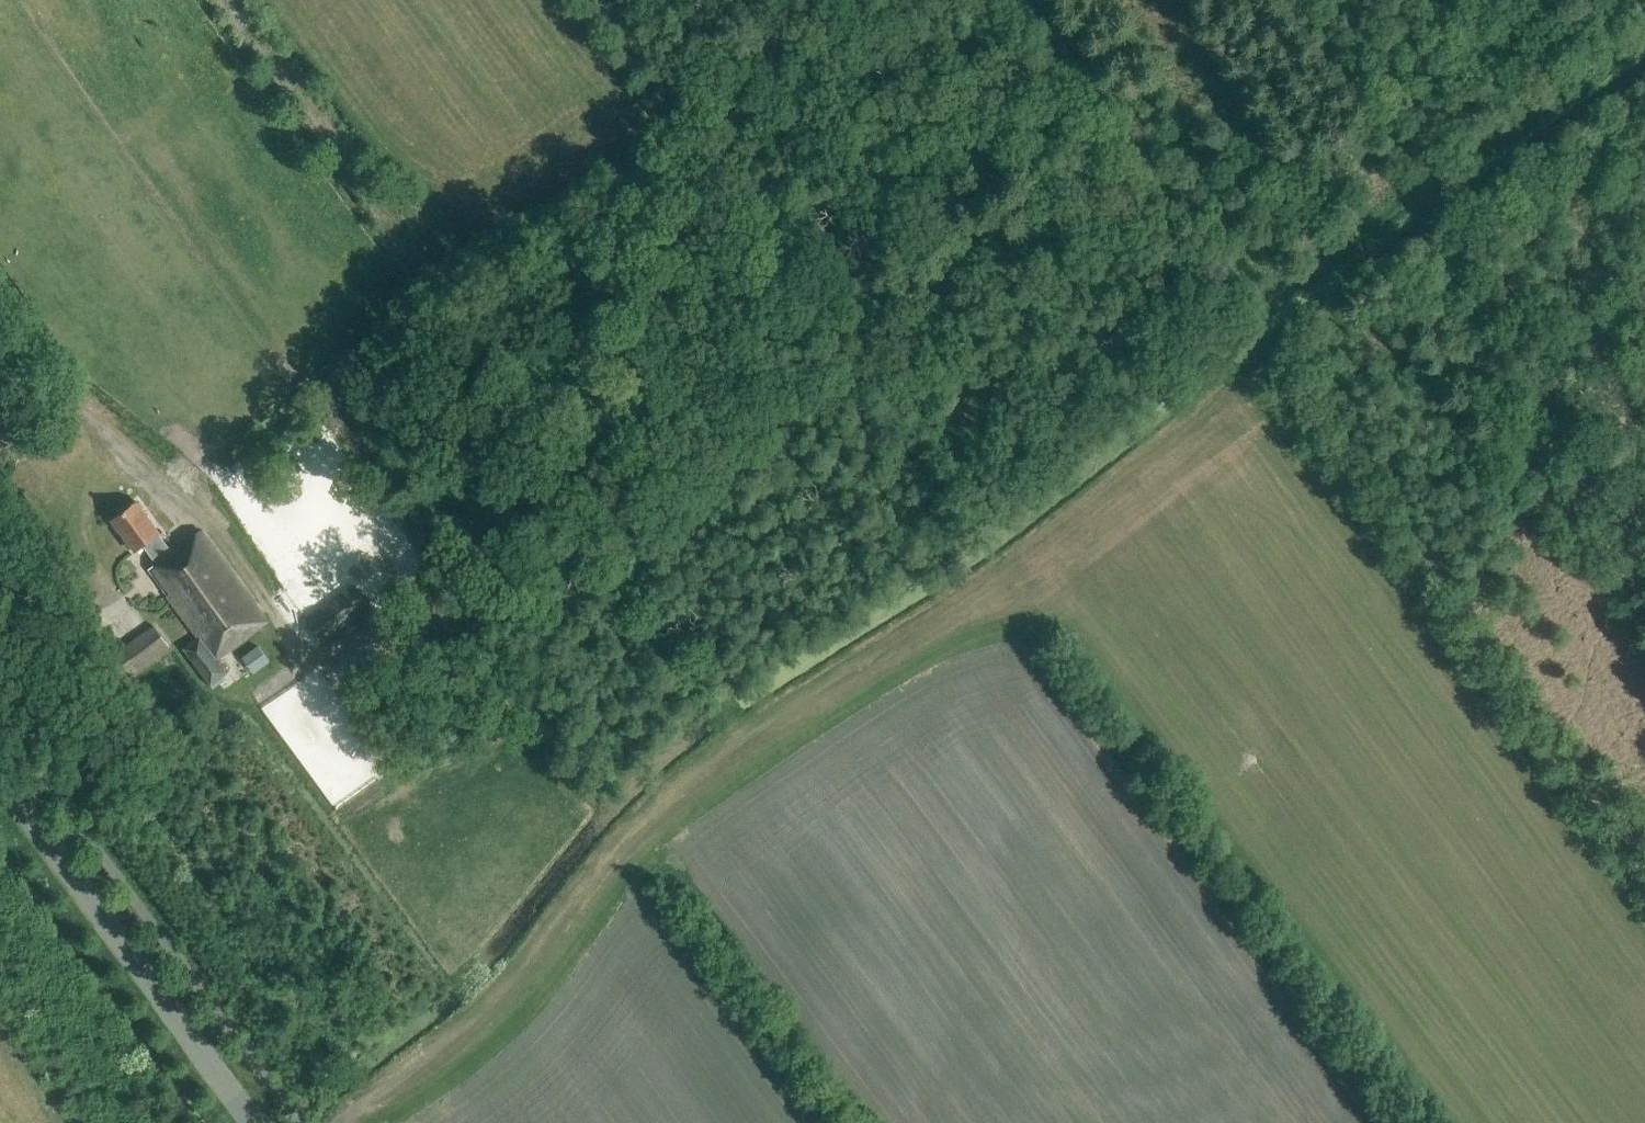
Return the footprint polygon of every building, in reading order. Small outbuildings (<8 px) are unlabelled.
[(172,552),(159,535),(160,534),(137,503),(112,521),(136,552),(144,546),(157,564),(149,570),(200,638),(185,649),(213,685),(228,673),(218,660),(268,623),(201,531),(175,551),(175,550),(172,552)] [(142,671),(171,649),(155,627),(126,649),(142,671)] [(265,641),(248,655),(260,670),(277,657),(265,641)]
